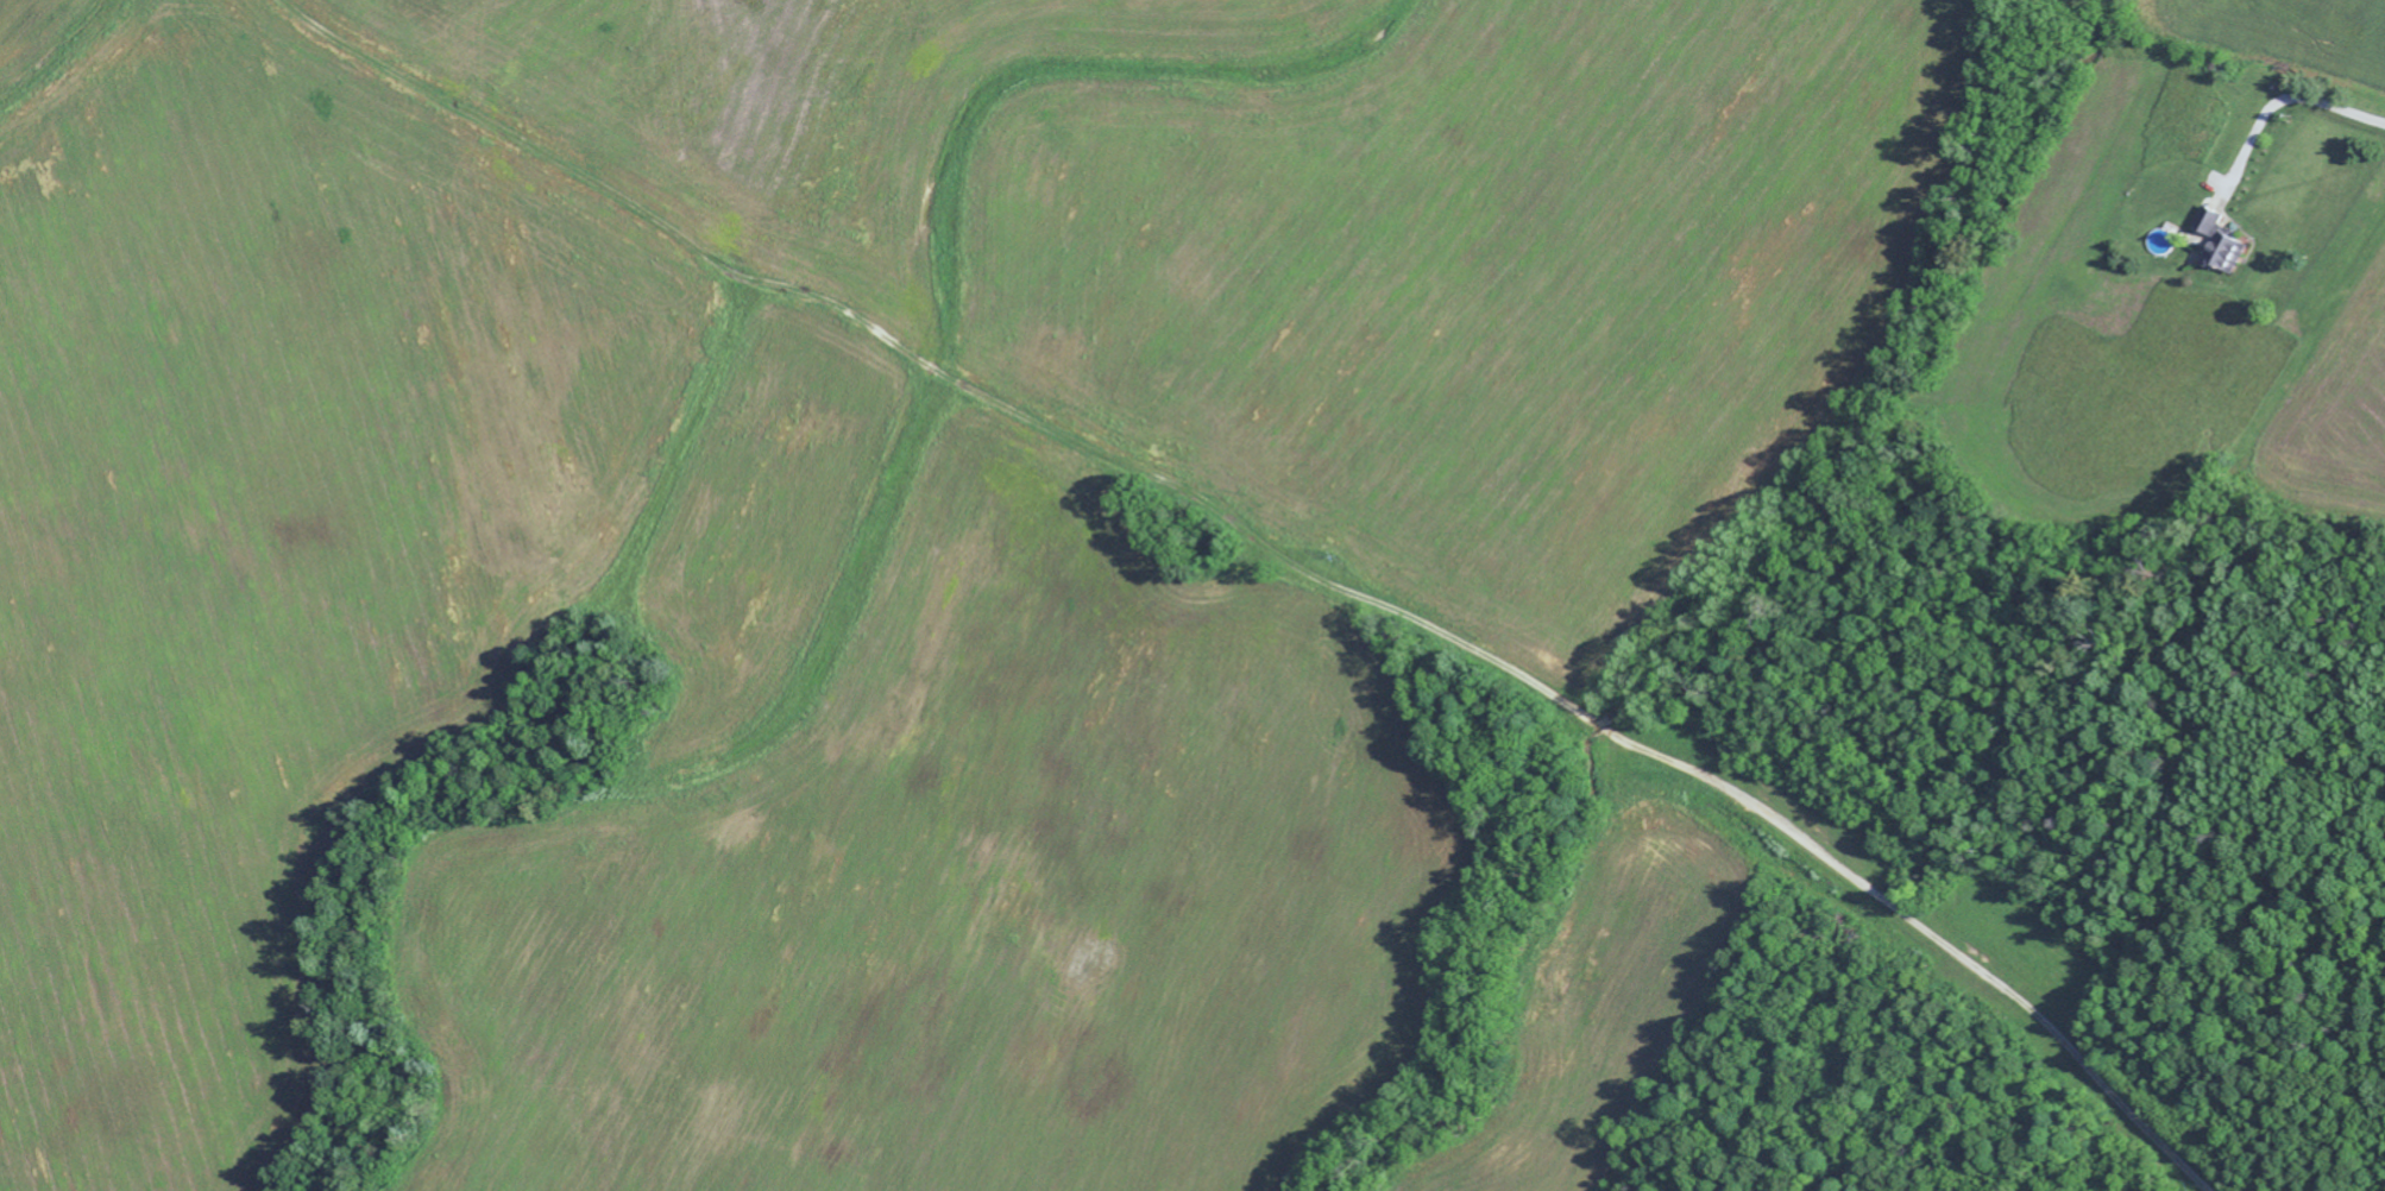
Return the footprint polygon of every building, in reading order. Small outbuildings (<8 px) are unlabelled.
[(2244,242),(2213,228),(2219,213),(2205,207),(2195,231),(2210,238),(2200,260),(2229,274),(2244,242)]
